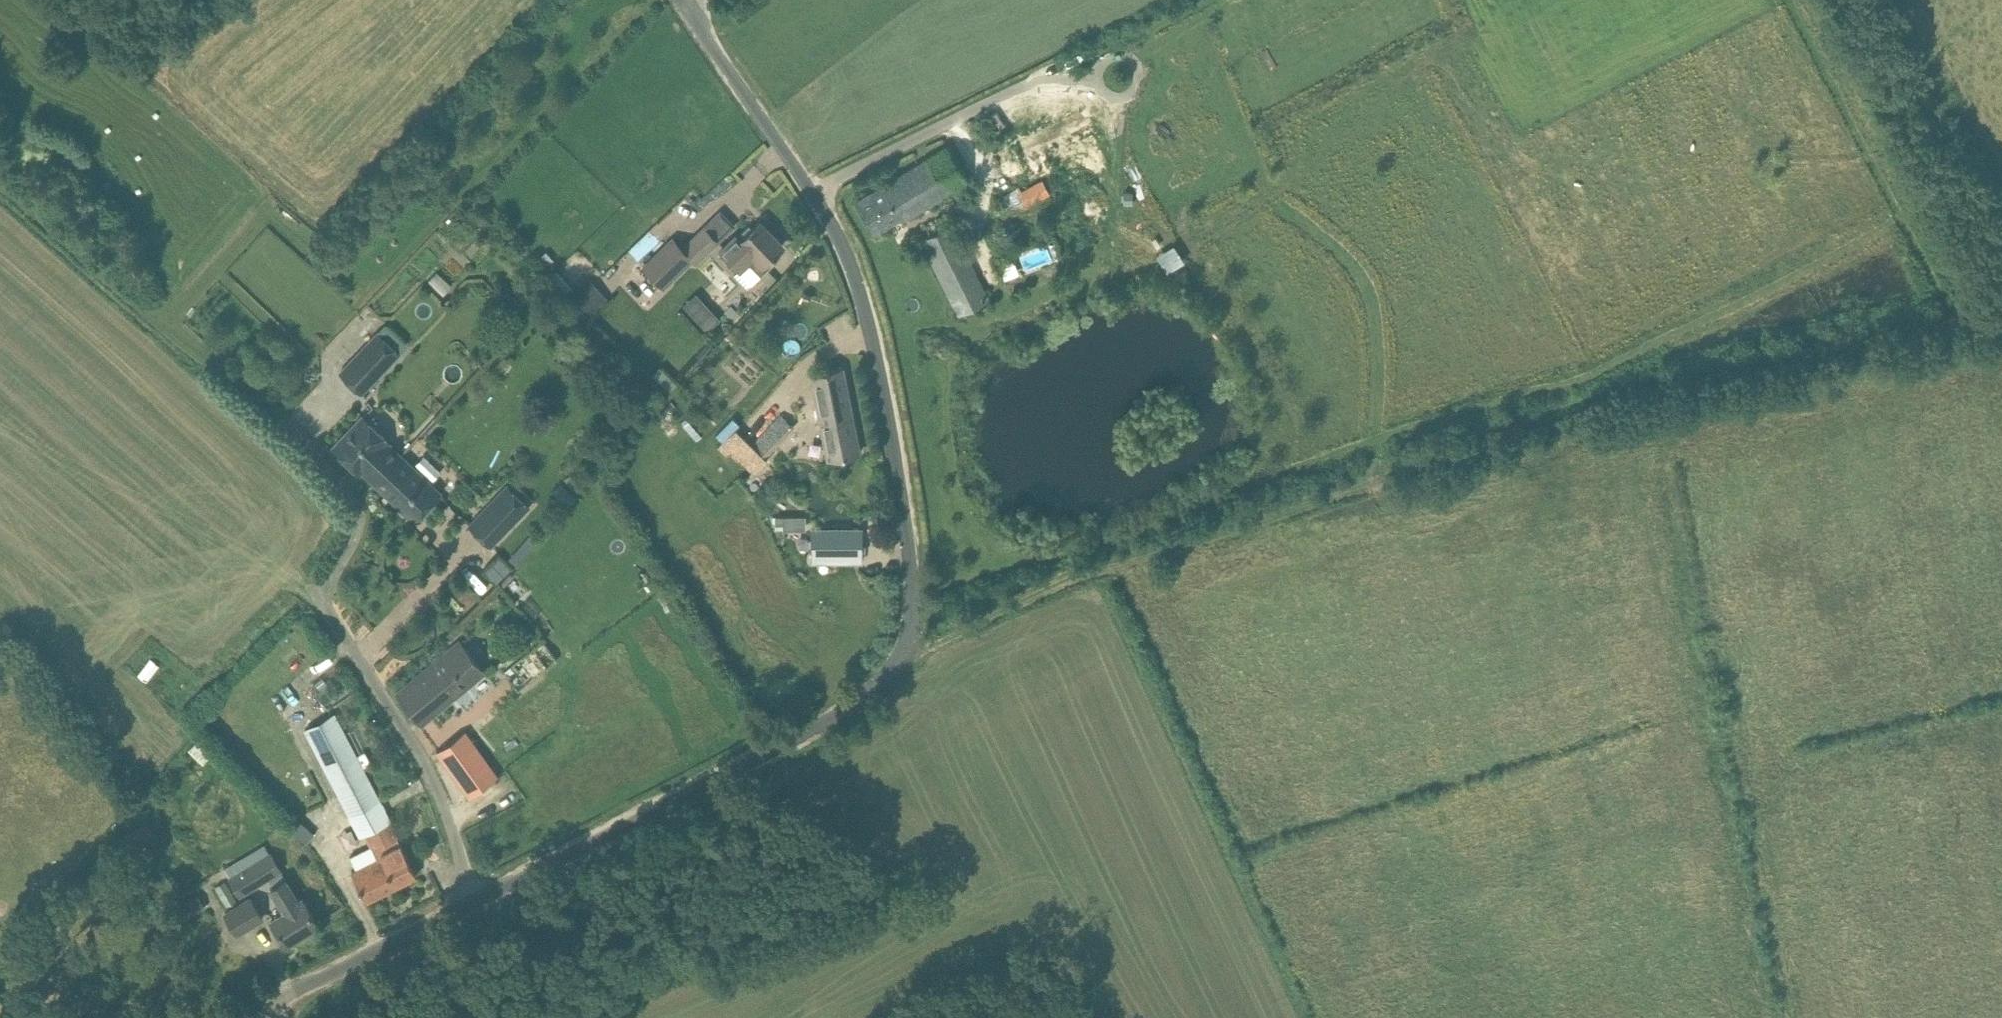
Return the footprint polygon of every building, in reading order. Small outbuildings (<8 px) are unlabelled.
[(947,146),(874,189),(857,199),(876,232),(902,217),(904,220),(969,182),(947,146)] [(994,199),(1005,219),(1051,194),(1039,174),(994,199)] [(736,235),(721,250),(740,270),(755,255),(763,264),(783,245),(760,221),(751,229),(749,226),(740,234),(743,237),(740,240),(736,235)] [(953,223),(939,229),(921,238),(959,315),(991,299),(953,223)] [(644,267),(647,270),(627,291),(640,305),(661,285),(663,287),(692,259),(695,262),(718,239),(705,226),(683,248),(673,239),(644,267)] [(995,258),(1006,285),(1061,263),(1049,235),(995,258)] [(589,313),(606,295),(592,281),(574,300),(589,313)] [(694,291),(681,303),(705,329),(718,317),(694,291)] [(379,332),(340,373),(361,392),(400,352),(379,332)] [(810,374),(827,458),(860,452),(843,368),(810,374)] [(782,414),(752,444),(736,428),(719,446),(727,455),(732,451),(755,474),(768,461),(766,458),(796,428),(782,414)] [(362,469),(375,481),(400,455),(387,443),(389,440),(363,416),(334,446),(360,471),(362,469)] [(400,455),(375,481),(414,518),(439,492),(400,455)] [(528,506),(507,486),(469,525),(490,545),(528,506)] [(804,528),(804,515),(776,515),(776,522),(785,522),(785,528),(804,528)] [(812,527),(812,560),(862,561),(862,528),(812,527)] [(514,560),(535,547),(530,539),(509,552),(514,560)] [(481,570),(495,583),(512,566),(497,552),(481,570)] [(543,639),(503,670),(521,693),(572,652),(560,636),(548,644),(543,639)] [(396,693),(421,724),(486,672),(460,640),(396,693)] [(326,683),(322,677),(315,682),(319,688),(326,683)] [(84,704),(76,711),(83,719),(92,712),(84,704)] [(361,836),(364,834),(389,822),(333,714),(306,728),(361,836)] [(437,750),(445,762),(470,796),(497,776),(464,730),(437,750)] [(364,834),(371,848),(379,845),(398,884),(416,875),(408,858),(414,855),(410,848),(404,850),(398,839),(389,822),(364,834)] [(225,868),(230,877),(241,894),(264,880),(286,915),(273,923),(286,943),(318,924),(305,903),(300,906),(284,881),(262,845),(225,868)] [(379,845),(371,848),(376,858),(351,871),(366,900),(398,884),(379,845)] [(206,906),(199,893),(181,904),(189,917),(206,906)] [(225,912),(237,933),(262,918),(250,897),(225,912)]
